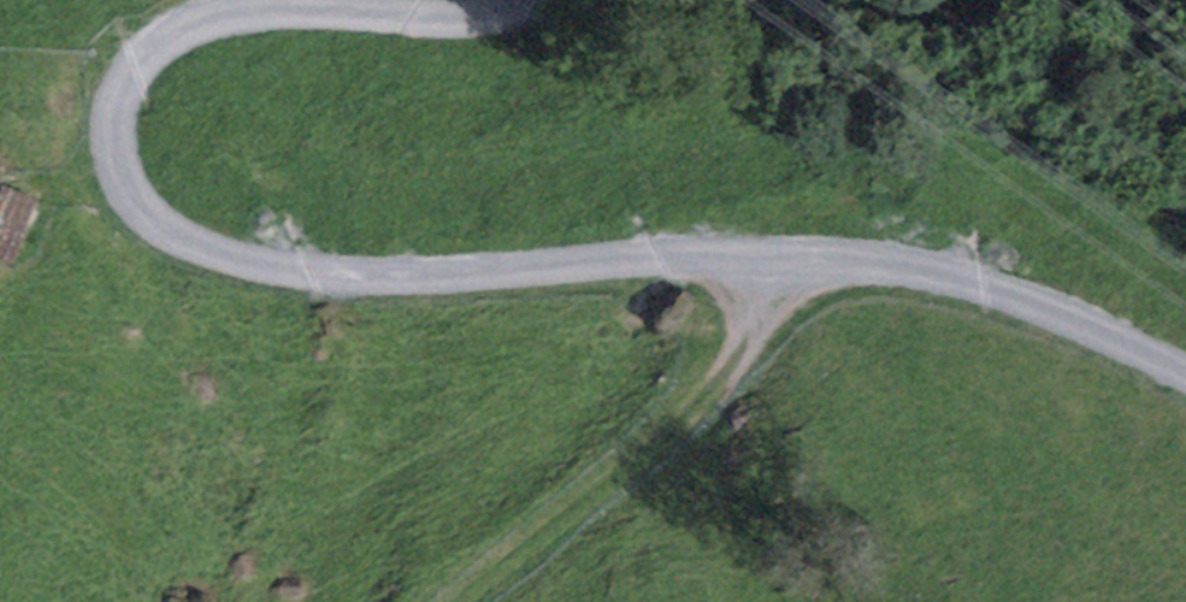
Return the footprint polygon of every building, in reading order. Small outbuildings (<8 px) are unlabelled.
[(0,198),(0,257),(10,261),(31,211),(0,198)]
